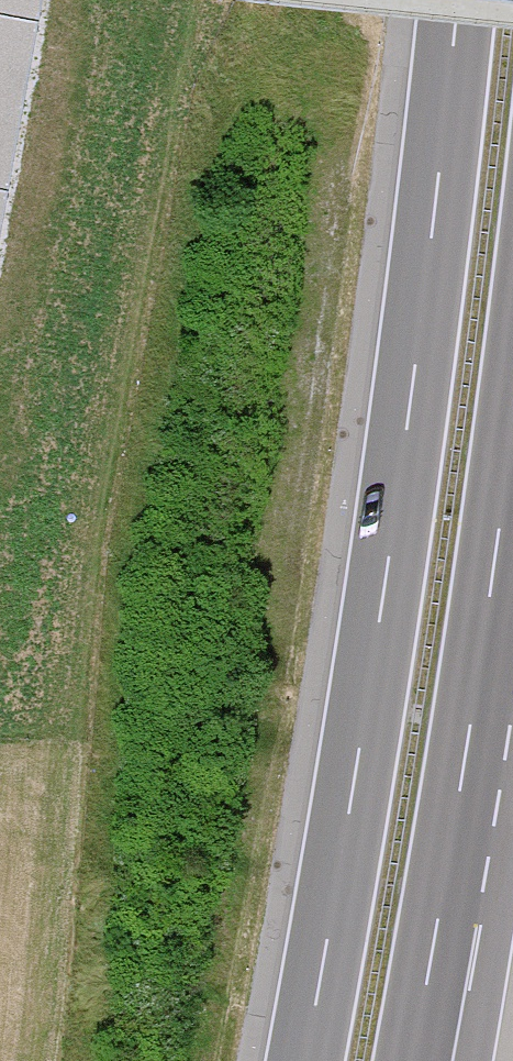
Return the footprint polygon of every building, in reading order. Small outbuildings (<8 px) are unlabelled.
[(38,0),(0,0),(0,217),(38,0)]
